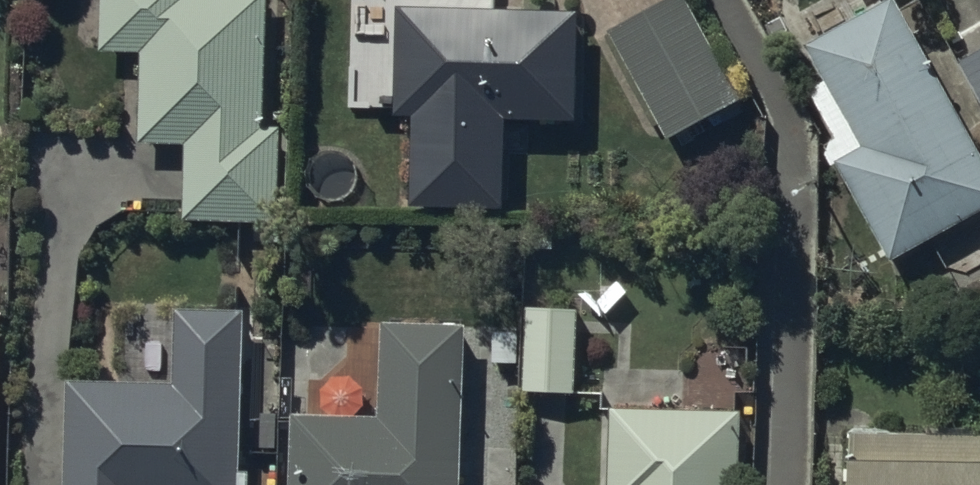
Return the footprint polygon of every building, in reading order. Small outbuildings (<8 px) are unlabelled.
[(102,53),(140,53),(140,145),(186,145),(186,223),(279,223),(279,127),(258,127),(258,117),(267,117),(267,0),(102,0),(102,53)] [(684,0),(666,0),(606,33),(665,140),(739,100),(684,0)] [(576,12),(399,9),(397,117),(415,118),(414,207),(506,209),(508,120),(574,121),(576,12)] [(895,10),(818,52),(873,152),(843,168),(893,258),(979,210),(979,164),(895,10)] [(969,63),(979,83),(979,57),(969,63)] [(68,382),(65,382),(65,484),(244,484),(245,310),(176,310),(176,382),(68,382)] [(579,311),(528,310),(526,394),(577,395),(579,311)] [(462,326),(381,324),(379,416),(292,414),(290,484),(459,484),(462,326)] [(607,409),(606,409),(605,484),(736,484),(736,410),(607,409)] [(849,435),(848,450),(845,450),(845,484),(979,484),(979,437),(849,435)]
